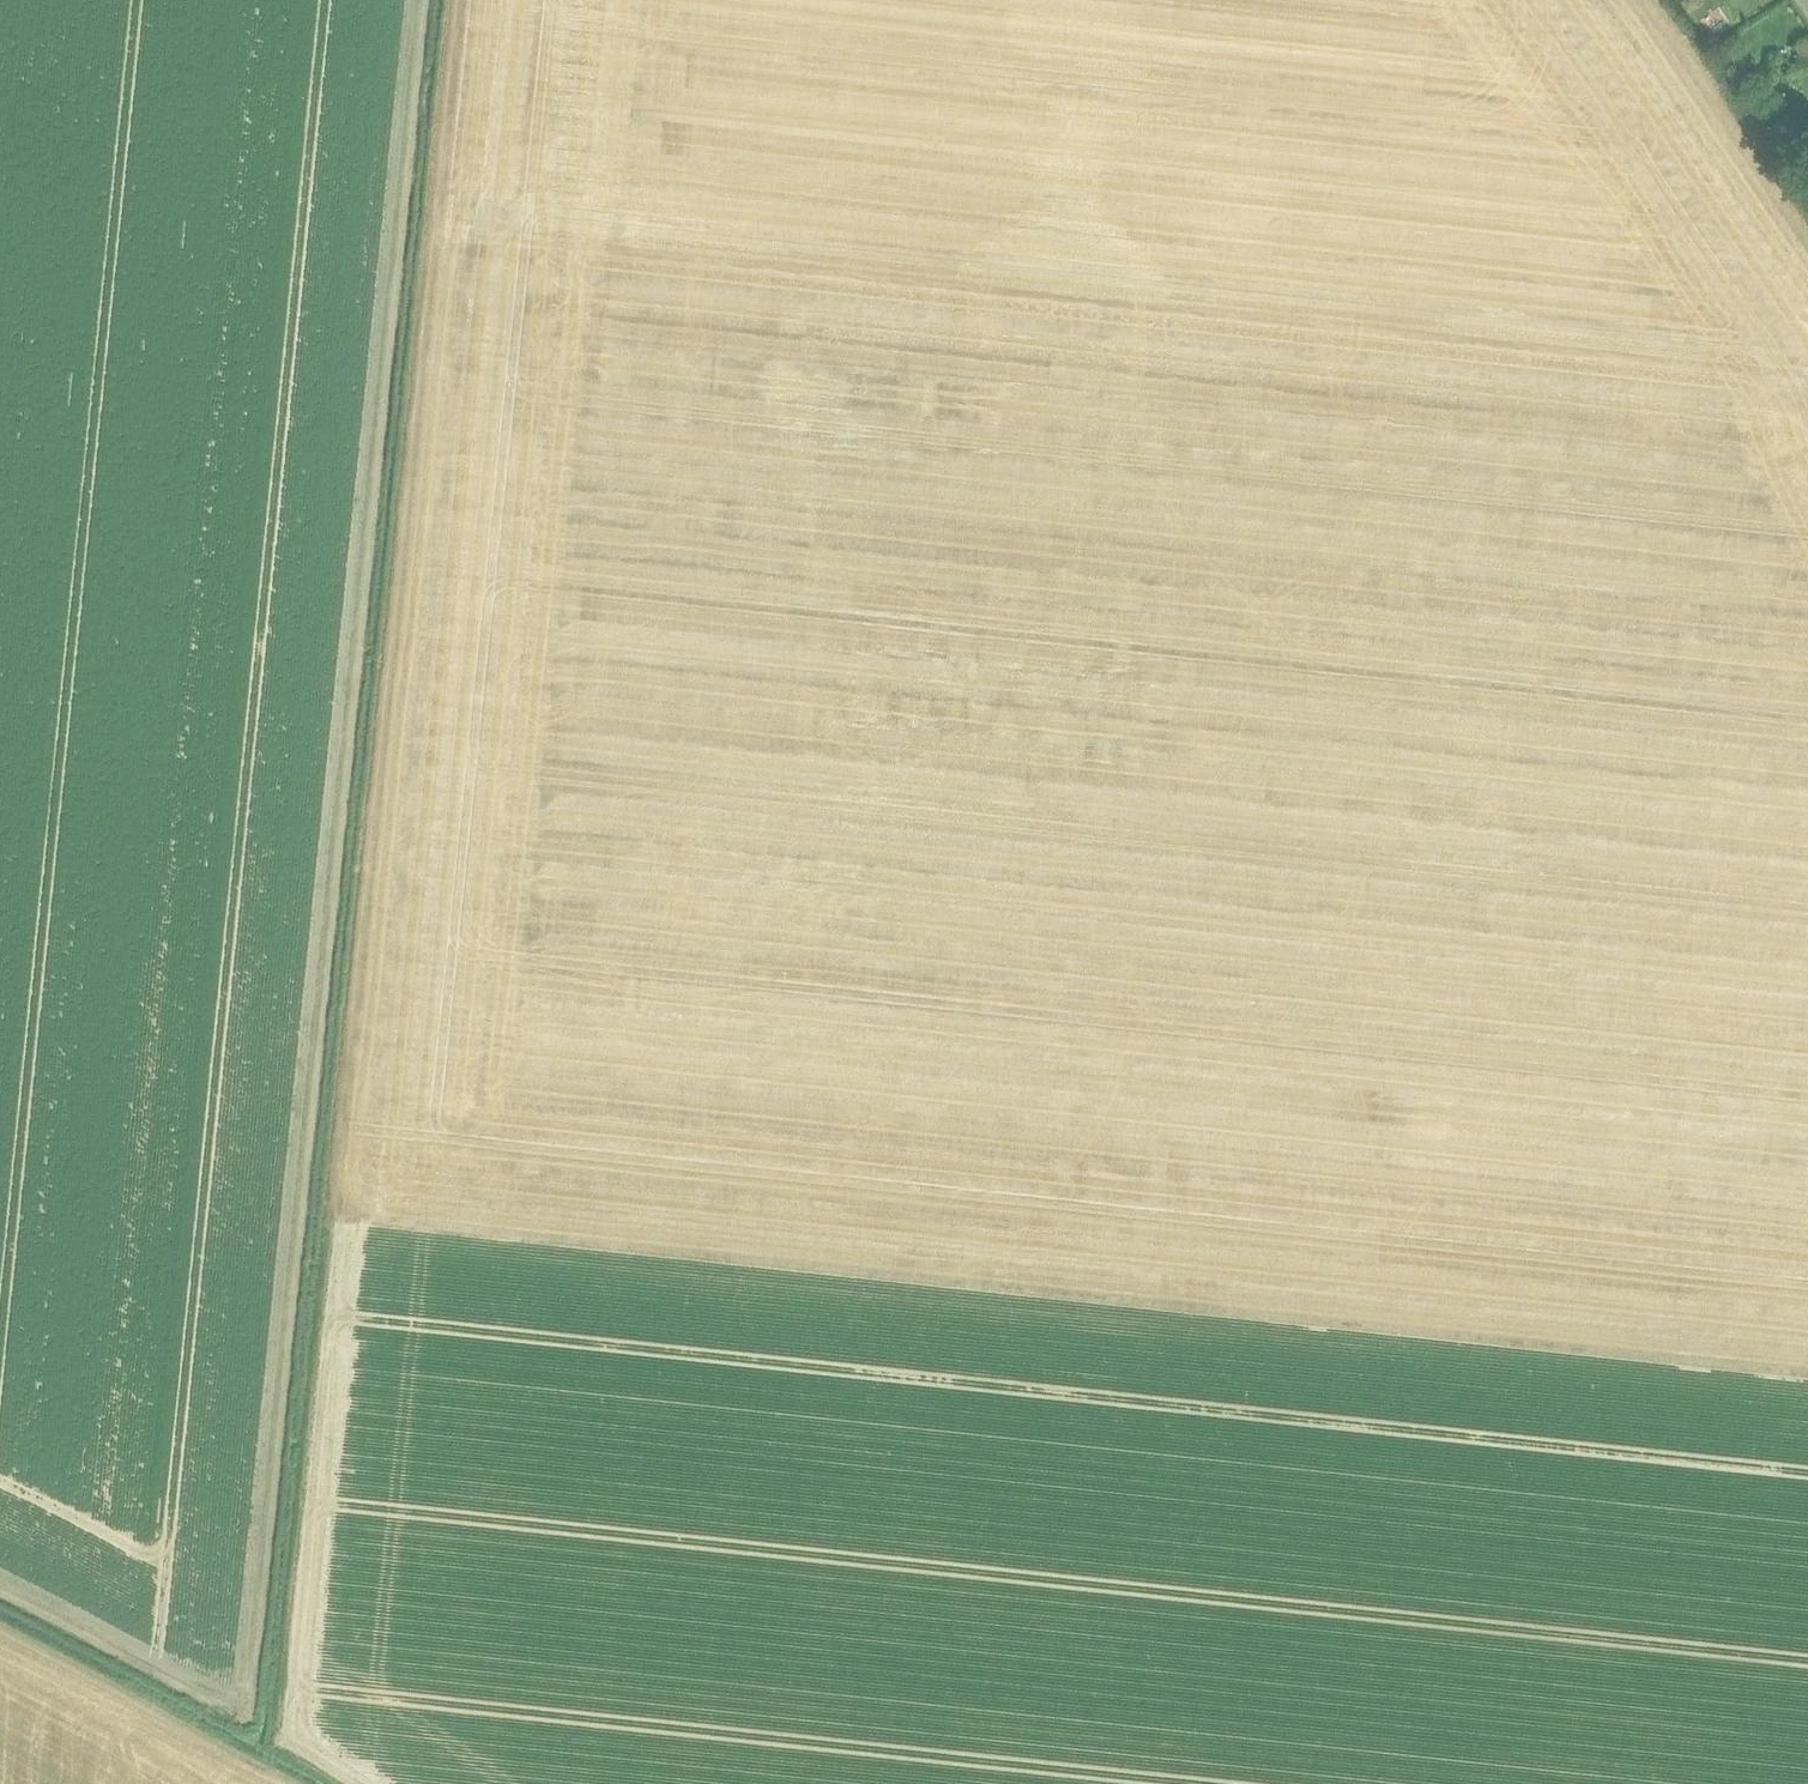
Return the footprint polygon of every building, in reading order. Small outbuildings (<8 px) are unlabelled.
[(1796,49),(1806,64),(1807,62),(1807,41),(1796,49)]
